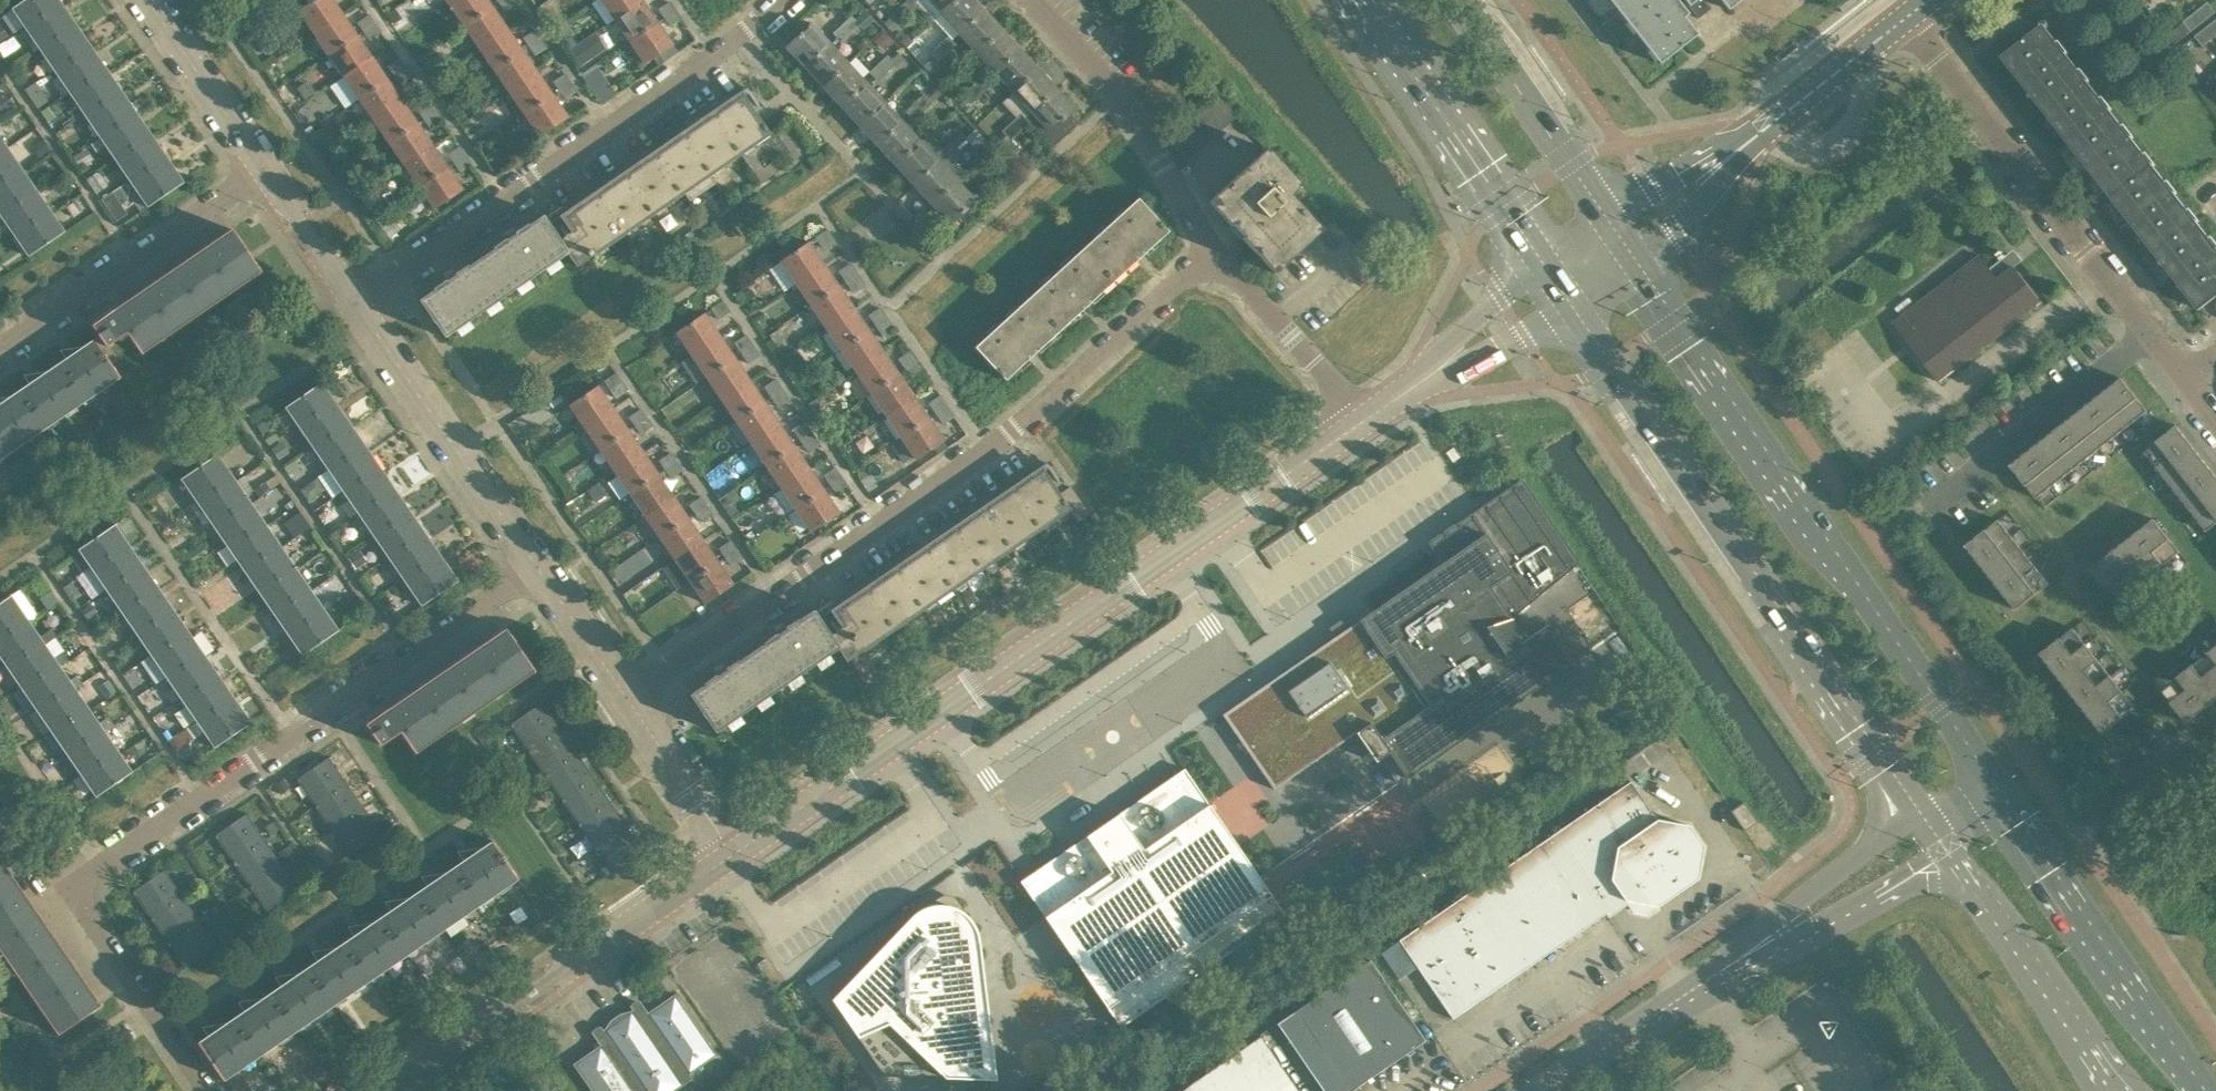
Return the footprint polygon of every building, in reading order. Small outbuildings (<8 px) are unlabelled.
[(27,31),(64,6),(60,0),(25,0),(12,9),(27,31)] [(314,33),(342,14),(332,0),(314,0),(299,10),(314,33)] [(487,0),(455,0),(449,4),(464,26),(492,7),(487,0)] [(513,0),(502,0),(499,3),(505,11),(516,4),(513,0)] [(642,0),(601,0),(614,19),(642,0)] [(657,22),(642,0),(614,19),(629,41),(657,22)] [(910,14),(919,6),(914,1),(914,0),(908,0),(902,5),(910,14)] [(955,0),(928,0),(941,13),(955,0)] [(973,0),(955,0),(941,13),(959,33),(983,11),(973,0)] [(1678,0),(1609,0),(1658,63),(1695,34),(1682,17),(1687,12),(1678,0)] [(1698,18),(1710,9),(1703,0),(1683,0),(1698,18)] [(1727,9),(1738,0),(1719,0),(1727,9)] [(658,9),(664,18),(675,10),(669,2),(658,9)] [(2196,12),(2203,22),(2215,12),(2208,3),(2196,12)] [(910,14),(902,5),(893,14),(901,22),(910,14)] [(79,28),(64,6),(27,31),(42,53),(79,28)] [(507,29),(492,7),(464,26),(479,48),(507,29)] [(681,19),(675,10),(664,18),(670,26),(681,19)] [(386,17),(392,25),(401,19),(395,11),(386,17)] [(977,53),(1001,31),(983,11),(959,33),(977,53)] [(2176,43),(2192,31),(2203,22),(2196,12),(2169,33),(2176,43)] [(357,36),(342,14),(314,33),(329,55),(357,36)] [(357,23),(363,31),(374,24),(369,15),(357,23)] [(842,25),(849,34),(859,25),(851,17),(842,25)] [(581,67),(624,36),(611,18),(568,49),(581,67)] [(2215,36),(2215,35),(2215,20),(2207,27),(2215,36)] [(551,31),(558,42),(568,35),(572,33),(564,22),(551,31)] [(673,45),(657,22),(629,41),(645,64),(673,45)] [(10,35),(2,23),(0,24),(0,41),(10,35)] [(786,46),(805,66),(829,44),(810,23),(786,46)] [(380,32),(374,24),(363,31),(369,40),(380,32)] [(849,34),(842,25),(834,33),(841,41),(849,34)] [(2040,28),(2003,57),(2200,309),(2215,297),(2215,246),(2044,25),(2040,28)] [(2207,27),(2196,36),(2203,45),(2215,36),(2207,27)] [(42,53),(57,75),(94,50),(79,28),(42,53)] [(522,51),(507,29),(479,48),(494,70),(522,51)] [(278,45),(268,30),(255,39),(266,53),(278,45)] [(893,41),(883,30),(875,37),(885,48),(893,41)] [(523,38),(529,46),(540,39),(534,31),(523,38)] [(1020,50),(1001,31),(977,53),(995,72),(1020,50)] [(5,57),(21,47),(14,36),(0,46),(0,50),(5,57)] [(372,58),(357,36),(329,55),(344,77),(372,58)] [(939,45),(946,53),(955,45),(948,37),(939,45)] [(546,48),(540,39),(529,46),(535,55),(546,48)] [(1774,57),(1778,62),(1797,47),(1794,42),(1774,57)] [(847,63),(829,44),(805,66),(823,86),(847,63)] [(946,53),(939,45),(930,53),(937,61),(946,53)] [(109,72),(94,50),(57,75),(72,97),(109,72)] [(995,72),(1014,92),(1038,70),(1020,50),(995,72)] [(537,73),(522,51),(494,70),(509,92),(537,73)] [(878,64),(886,72),(895,64),(887,56),(878,64)] [(315,85),(336,70),(328,58),(307,73),(315,85)] [(387,80),(372,58),(344,77),(359,99),(387,80)] [(388,67),(394,75),(405,68),(399,59),(388,67)] [(605,102),(620,92),(599,62),(584,73),(605,102)] [(841,105),(865,83),(847,63),(823,86),(841,105)] [(886,72),(878,64),(870,72),(877,80),(886,72)] [(411,76),(405,68),(394,75),(400,84),(411,76)] [(1056,89),(1038,70),(1014,92),(1032,112),(1056,89)] [(84,115),(87,119),(124,94),(109,72),(72,97),(84,115)] [(552,95),(537,73),(509,92),(524,114),(552,95)] [(553,82),(559,90),(570,83),(564,74),(553,82)] [(975,84),(983,92),(991,84),(984,76),(975,84)] [(316,91),(308,80),(297,88),(304,99),(316,91)] [(402,102),(387,80),(359,99),(374,121),(402,102)] [(36,82),(24,90),(37,108),(49,101),(36,82)] [(576,91),(570,83),(559,90),(565,98),(576,91)] [(884,103),(865,83),(841,105),(860,126),(884,103)] [(983,92),(975,84),(966,92),(974,100),(983,92)] [(1069,114),(1074,109),(1056,89),(1032,112),(1024,119),(1028,123),(1051,149),(1078,123),(1069,114)] [(1,97),(8,107),(15,103),(9,92),(1,97)] [(139,116),(124,94),(87,119),(89,122),(102,141),(139,116)] [(567,117),(552,95),(524,114),(540,136),(567,117)] [(915,103),(922,111),(931,103),(926,98),(924,95),(915,103)] [(564,223),(562,224),(586,259),(593,255),(594,256),(617,240),(741,155),(750,149),(770,135),(744,96),(562,220),(564,223)] [(1218,96),(1209,105),(1227,125),(1237,116),(1218,96)] [(417,124),(402,102),(374,121),(389,142),(417,124)] [(418,110),(424,119),(435,111),(429,103),(418,110)] [(877,145),(902,122),(884,103),(860,126),(877,145)] [(922,111),(915,103),(906,111),(913,120),(922,111)] [(62,113),(57,105),(47,111),(48,114),(44,116),(47,122),(62,113)] [(1209,105),(1199,114),(1217,134),(1227,125),(1209,105)] [(441,120),(435,111),(424,119),(430,128),(441,120)] [(1199,114),(1189,123),(1207,143),(1217,134),(1199,114)] [(362,125),(355,115),(344,123),(351,133),(362,125)] [(1012,122),(1019,131),(1028,123),(1024,119),(1020,115),(1012,122)] [(102,141),(117,163),(154,138),(139,116),(102,141)] [(920,142),(902,122),(877,145),(896,164),(920,142)] [(1019,131),(1012,122),(1002,131),(1010,139),(1019,131)] [(1189,123),(1179,132),(1197,152),(1207,143),(1189,123)] [(432,145),(417,124),(389,142),(404,164),(432,145)] [(960,134),(951,142),(958,150),(967,142),(960,134)] [(169,160),(154,138),(117,163),(132,185),(169,160)] [(33,146),(41,157),(50,150),(43,139),(33,146)] [(914,185),(939,162),(920,142),(896,164),(914,185)] [(958,150),(951,142),(942,151),(950,159),(958,150)] [(20,165),(5,143),(0,146),(0,179),(20,165)] [(447,167),(432,145),(404,164),(419,186),(447,167)] [(448,154),(454,163),(465,155),(459,147),(448,154)] [(1267,148),(1208,202),(1230,226),(1232,225),(1243,236),(1241,238),(1274,273),(1321,229),(1290,195),(1300,185),(1267,148)] [(741,155),(754,174),(763,168),(750,149),(741,155)] [(74,158),(81,168),(90,161),(83,152),(74,158)] [(471,164),(465,155),(454,163),(460,171),(471,164)] [(169,160),(132,185),(147,208),(185,182),(169,160)] [(914,185),(933,204),(957,182),(939,162),(914,185)] [(35,187),(20,165),(0,179),(0,211),(35,187)] [(462,190),(447,167),(419,186),(435,209),(462,190)] [(97,173),(87,179),(100,197),(109,192),(97,173)] [(984,178),(975,186),(983,194),(992,186),(984,178)] [(976,202),(957,182),(933,204),(951,225),(976,202)] [(13,234),(71,194),(68,190),(47,205),(35,187),(0,211),(0,215),(13,234)] [(128,214),(112,192),(101,199),(117,222),(128,214)] [(13,234),(28,257),(65,231),(53,214),(74,199),(71,194),(13,234)] [(1137,198),(1110,223),(1141,256),(1168,231),(1137,198)] [(82,210),(77,201),(67,208),(73,216),(82,210)] [(710,213),(703,203),(693,209),(700,219),(710,213)] [(576,266),(586,259),(562,224),(553,231),(543,217),(421,301),(438,325),(437,325),(441,331),(442,330),(445,335),(566,252),(576,266)] [(1110,223),(1083,248),(1114,281),(1141,256),(1110,223)] [(232,230),(231,230),(122,305),(115,310),(93,325),(107,346),(127,332),(142,353),(261,272),(232,230)] [(822,248),(833,241),(826,230),(815,237),(822,248)] [(781,261),(796,283),(823,265),(808,242),(781,261)] [(1083,248),(1056,273),(1086,306),(1114,281),(1083,248)] [(1997,254),(2001,259),(2001,260),(2006,256),(2002,251),(1997,254)] [(1981,257),(1893,327),(1910,351),(1942,392),(1989,355),(2045,310),(2016,272),(2024,266),(2014,254),(1991,272),(1981,257)] [(838,271),(846,281),(856,274),(849,264),(838,271)] [(838,287),(823,265),(796,283),(811,305),(838,287)] [(1056,273),(1029,298),(1059,331),(1086,306),(1056,273)] [(863,284),(856,274),(846,281),(853,292),(863,284)] [(811,305),(826,327),(853,308),(838,287),(811,305)] [(1029,298),(1001,322),(1032,356),(1059,331),(1029,298)] [(718,319),(729,312),(722,301),(711,308),(718,319)] [(868,330),(853,308),(826,327),(841,349),(868,330)] [(868,315),(875,325),(886,318),(879,308),(868,315)] [(691,355),(719,336),(704,313),(676,332),(691,355)] [(893,328),(886,318),(875,325),(882,335),(893,328)] [(1005,381),(1032,356),(1001,322),(974,347),(1005,381)] [(841,349),(856,371),(883,352),(868,330),(841,349)] [(734,358),(719,336),(691,355),(706,377),(734,358)] [(734,343),(741,353),(752,346),(745,336),(734,343)] [(83,403),(120,377),(94,339),(57,365),(83,403)] [(759,356),(752,346),(741,353),(748,363),(759,356)] [(898,374),(883,352),(856,371),(871,393),(898,374)] [(898,359),(905,369),(916,362),(909,352),(898,359)] [(706,377),(721,399),(749,380),(734,358),(706,377)] [(923,372),(916,362),(905,369),(912,379),(923,372)] [(83,403),(57,365),(20,390),(46,428),(83,403)] [(610,389),(621,382),(615,374),(605,381),(610,389)] [(871,393),(886,415),(913,396),(898,374),(871,393)] [(2122,378),(2106,390),(2132,423),(2148,411),(2122,378)] [(764,387),(771,397),(782,390),(775,379),(764,387)] [(764,402),(749,380),(721,399),(736,421),(764,402)] [(285,407),(298,426),(316,413),(319,418),(338,405),(322,382),(285,407)] [(621,382),(610,389),(616,397),(626,390),(621,382)] [(569,405),(585,427),(612,408),(597,386),(569,405)] [(0,404),(0,438),(10,453),(46,428),(20,390),(0,404)] [(788,400),(782,390),(771,397),(777,407),(788,400)] [(2116,436),(2132,423),(2106,390),(2090,403),(2116,436)] [(928,418),(913,396),(886,415),(901,437),(928,418)] [(928,403),(935,413),(946,406),(939,396),(928,403)] [(736,421),(751,443),(778,424),(764,402),(736,421)] [(2116,436),(2090,403),(2074,415),(2100,448),(2116,436)] [(334,440),(353,427),(338,405),(319,418),(316,413),(298,426),(313,448),(331,435),(334,440)] [(953,416),(946,406),(935,413),(943,423),(953,416)] [(627,430),(612,408),(585,427),(600,449),(627,430)] [(629,417),(635,425),(646,418),(640,410),(629,417)] [(2084,461),(2100,448),(2074,415),(2058,428),(2084,461)] [(651,426),(646,418),(635,425),(640,434),(651,426)] [(928,418),(901,437),(916,459),(944,441),(928,418)] [(794,431),(801,441),(811,434),(804,423),(794,431)] [(793,446),(778,424),(751,443),(766,465),(793,446)] [(2156,467),(2189,441),(2177,425),(2144,451),(2156,467)] [(349,462),(368,449),(353,427),(334,440),(331,435),(313,448),(328,470),(346,457),(349,462)] [(2084,461),(2058,428),(2042,440),(2068,473),(2084,461)] [(642,452),(627,430),(600,449),(615,471),(642,452)] [(818,444),(811,434),(801,441),(807,451),(818,444)] [(0,438),(0,460),(10,453),(0,438)] [(2052,486),(2068,473),(2042,440),(2026,453),(2052,486)] [(271,448),(278,459),(290,452),(283,441),(271,448)] [(2189,441),(2156,467),(2169,483),(2202,457),(2189,441)] [(766,465),(781,487),(808,468),(793,446),(766,465)] [(364,484),(383,471),(368,449),(349,462),(346,457),(328,470),(343,492),(361,479),(364,484)] [(657,474),(642,452),(615,471),(630,493),(657,474)] [(665,469),(675,462),(670,453),(659,461),(665,469)] [(2010,465),(2036,498),(2052,486),(2026,453),(2010,465)] [(196,502),(233,476),(218,454),(181,479),(196,502)] [(2202,457),(2169,483),(2181,499),(2214,473),(2202,457)] [(295,459),(285,467),(290,474),(300,467),(295,459)] [(681,470),(675,462),(665,469),(670,477),(681,470)] [(823,490),(808,468),(781,487),(796,509),(823,490)] [(841,478),(834,468),(823,475),(830,485),(841,478)] [(379,506),(398,493),(383,471),(364,484),(361,479),(343,492),(358,514),(376,501),(379,506)] [(864,650),(907,621),(1070,510),(1077,520),(1087,513),(1070,487),(1059,494),(1043,471),(837,611),(839,614),(832,619),(856,654),(863,649),(864,650)] [(2181,499),(2194,515),(2215,498),(2215,475),(2214,473),(2181,499)] [(672,496),(657,474),(630,493),(645,515),(672,496)] [(248,498),(233,476),(196,502),(211,523),(248,498)] [(317,477),(300,489),(309,502),(322,492),(323,486),(317,477)] [(848,488),(841,478),(830,485),(837,496),(848,488)] [(1358,620),(1312,651),(1225,710),(1243,737),(1298,818),(1378,763),(1377,760),(1388,752),(1406,777),(1573,662),(1547,624),(1519,643),(1511,618),(1576,564),(1519,480),(1427,543),(1441,563),(1358,620)] [(270,489),(264,482),(254,489),(259,497),(270,489)] [(605,495),(597,482),(585,490),(594,503),(605,495)] [(796,509),(811,531),(838,513),(823,490),(796,509)] [(394,527),(413,515),(398,493),(379,506),(376,501),(358,514),(373,536),(391,523),(394,527)] [(687,518),(672,496),(645,515),(660,537),(687,518)] [(248,498),(211,523),(226,545),(263,520),(248,498)] [(689,505),(695,513),(706,506),(700,498),(689,505)] [(2194,515),(2206,531),(2215,524),(2215,498),(2194,515)] [(338,525),(324,504),(313,512),(327,532),(338,525)] [(711,514),(706,506),(695,513),(701,521),(711,514)] [(301,512),(285,524),(295,538),(311,526),(301,512)] [(410,549),(428,537),(413,515),(394,527),(391,523),(373,536),(388,557),(406,545),(410,549)] [(702,540),(687,518),(660,537),(675,559),(702,540)] [(2180,552),(2154,519),(2138,531),(2164,564),(2180,552)] [(263,520),(226,545),(241,567),(278,542),(263,520)] [(2011,536),(1999,520),(1966,546),(1978,562),(2011,536)] [(95,572),(130,548),(115,526),(116,525),(115,524),(78,549),(79,550),(80,550),(95,572)] [(2164,564),(2138,531),(2122,544),(2148,577),(2164,564)] [(1991,578),(2024,552),(2011,536),(1978,562),(1991,578)] [(424,571),(443,558),(428,537),(410,549),(406,545),(388,557),(394,566),(402,579),(421,566),(424,571)] [(717,562),(702,540),(675,559),(690,581),(717,562)] [(719,548),(725,557),(735,549),(730,541),(719,548)] [(278,542),(241,567),(256,589),(293,564),(278,542)] [(2148,577),(2122,544),(2106,556),(2132,590),(2148,577)] [(95,572),(110,594),(145,569),(130,548),(95,572)] [(741,558),(735,549),(725,557),(730,565),(741,558)] [(368,561),(360,550),(349,558),(356,569),(368,561)] [(2004,594),(2037,568),(2024,552),(1991,578),(2004,594)] [(2090,569),(2116,602),(2132,590),(2106,556),(2090,569)] [(394,566),(388,557),(380,563),(386,571),(394,566)] [(408,587),(421,606),(458,581),(443,558),(424,571),(421,566),(402,579),(408,587)] [(733,585),(717,562),(690,581),(705,603),(733,585)] [(293,564),(256,589),(271,611),(308,586),(293,564)] [(2004,594),(2016,610),(2049,584),(2037,568),(2004,594)] [(145,569),(110,594),(125,615),(160,591),(145,569)] [(408,587),(402,579),(392,586),(398,594),(408,587)] [(71,582),(62,588),(69,599),(78,593),(71,582)] [(323,607),(308,586),(271,611),(286,633),(323,607)] [(960,594),(968,606),(977,600),(969,588),(960,594)] [(0,603),(0,637),(9,631),(12,636),(30,623),(27,619),(35,613),(20,590),(12,596),(12,595),(0,603)] [(125,615),(140,637),(175,613),(160,591),(125,615)] [(40,600),(47,610),(58,602),(51,592),(40,600)] [(98,613),(92,604),(81,611),(87,620),(98,613)] [(323,607),(286,633),(302,655),(339,630),(323,607)] [(846,661),(856,654),(832,619),(823,625),(813,612),(691,695),(708,719),(707,720),(711,725),(711,724),(715,730),(836,646),(846,661)] [(175,613),(140,637),(155,659),(190,634),(175,613)] [(0,637),(0,655),(7,664),(24,652),(27,657),(45,645),(43,643),(38,635),(30,623),(12,636),(9,631),(0,637)] [(38,635),(43,643),(53,636),(48,628),(38,635)] [(366,724),(371,731),(381,746),(401,732),(415,752),(535,670),(526,657),(522,651),(506,628),(505,628),(504,629),(396,704),(388,709),(366,724)] [(2086,644),(2073,628),(2040,654),(2053,670),(2086,644)] [(155,659),(169,680),(205,656),(190,634),(155,659)] [(2053,670),(2065,686),(2098,660),(2086,644),(2053,670)] [(24,652),(7,664),(21,686),(39,674),(42,679),(59,667),(45,645),(27,657),(24,652)] [(2193,665),(2215,695),(2215,662),(2209,652),(2193,665)] [(205,656),(169,680),(184,702),(219,678),(205,656)] [(2078,702),(2111,676),(2098,660),(2065,686),(2078,702)] [(2177,677),(2203,710),(2215,700),(2215,695),(2193,665),(2177,677)] [(39,674),(21,686),(36,708),(54,696),(57,700),(74,688),(59,667),(42,679),(39,674)] [(2078,702),(2090,718),(2123,692),(2111,676),(2078,702)] [(107,677),(98,681),(97,691),(105,696),(114,692),(115,683),(107,677)] [(2177,677),(2161,690),(2187,723),(2203,710),(2177,677)] [(184,702),(199,723),(234,699),(219,678),(184,702)] [(54,696),(36,708),(51,729),(69,717),(72,722),(89,710),(74,688),(57,700),(54,696)] [(2090,718),(2103,734),(2136,708),(2123,692),(2090,718)] [(234,699),(199,723),(215,746),(214,746),(214,748),(251,722),(251,721),(250,722),(234,699)] [(528,749),(558,729),(541,704),(542,703),(541,702),(509,724),(510,725),(511,724),(528,749)] [(69,717),(51,729),(66,751),(83,739),(86,744),(104,732),(89,710),(72,722),(69,717)] [(186,728),(167,740),(175,751),(193,738),(186,728)] [(575,753),(558,729),(528,749),(544,774),(575,753)] [(83,739),(66,751),(81,773),(98,761),(101,765),(119,753),(104,732),(86,744),(83,739)] [(98,761),(81,773),(96,795),(95,796),(96,797),(133,771),(132,770),(131,771),(119,753),(101,765),(98,761)] [(591,777),(575,753),(544,774),(561,798),(591,777)] [(315,804),(345,783),(328,758),(329,758),(328,757),(296,779),(297,780),(298,779),(315,804)] [(1022,880),(1020,881),(1120,1027),(1284,914),(1184,768),(1022,880)] [(608,801),(591,777),(561,798),(578,822),(608,801)] [(283,780),(273,786),(279,794),(289,788),(283,780)] [(1656,819),(1630,781),(1398,940),(1452,1018),(1624,900),(1626,900),(1631,906),(1649,910),(1655,905),(1657,906),(1697,879),(1703,846),(1688,825),(1656,819)] [(362,808),(345,783),(315,804),(332,828),(362,808)] [(608,801),(578,822),(594,846),(624,825),(608,801)] [(1743,802),(1730,811),(1744,831),(1757,822),(1743,802)] [(362,808),(332,828),(349,853),(348,854),(348,855),(380,833),(380,832),(379,833),(362,808)] [(233,860),(264,839),(246,814),(247,814),(247,813),(214,835),(215,836),(216,835),(233,860)] [(13,844),(5,834),(8,832),(0,820),(0,853),(13,844)] [(279,830),(273,821),(265,827),(270,835),(279,830)] [(624,825),(594,846),(611,871),(610,871),(611,872),(643,850),(642,850),(624,825)] [(280,864),(264,839),(233,860),(250,885),(280,864)] [(491,842),(454,868),(479,904),(516,879),(517,880),(518,879),(492,841),(491,841),(491,842)] [(295,853),(289,844),(279,852),(284,860),(295,853)] [(571,852),(577,859),(586,853),(580,845),(571,852)] [(0,857),(0,948),(59,1034),(93,1010),(96,1008),(101,1005),(0,857)] [(280,864),(250,885),(267,909),(266,910),(266,911),(299,889),(298,888),(297,888),(280,864)] [(454,868),(418,892),(443,929),(479,904),(454,868)] [(151,917),(181,896),(164,871),(165,870),(164,870),(132,892),(133,892),(134,892),(151,917)] [(197,885),(191,877),(182,883),(188,891),(197,885)] [(418,892),(382,917),(407,954),(443,929),(418,892)] [(910,917),(832,999),(884,1075),(996,1080),(979,938),(977,931),(974,924),(958,901),(956,899),(954,897),(951,896),(949,895),(946,895),(943,895),(941,896),(938,897),(916,912),(913,914),(910,917)] [(198,920),(181,896),(151,917),(167,941),(198,920)] [(214,911),(209,903),(200,909),(206,917),(214,911)] [(382,917),(346,942),(370,979),(407,954),(382,917)] [(198,920),(167,941),(185,966),(184,966),(184,967),(216,945),(216,944),(215,945),(198,920)] [(450,934),(458,945),(468,938),(461,927),(450,934)] [(346,942),(309,967),(334,1003),(370,979),(346,942)] [(409,959),(405,962),(411,971),(415,969),(409,959)] [(1369,959),(1276,1023),(1323,1090),(1349,1090),(1424,1040),(1369,959)] [(309,967),(273,992),(298,1028),(334,1003),(309,967)] [(372,1004),(380,999),(374,988),(365,994),(372,1004)] [(273,992),(237,1017),(262,1053),(298,1028),(273,992)] [(600,1045),(572,1064),(591,1090),(674,1090),(692,1079),(689,1074),(717,1055),(675,994),(647,1013),(641,1003),(630,1010),(620,1013),(610,1020),(604,1029),(594,1036),(600,1045)] [(385,1025),(395,1018),(391,1013),(382,1020),(385,1025)] [(199,1041),(198,1042),(224,1080),(225,1079),(225,1078),(262,1053),(237,1017),(200,1042),(199,1041)] [(1181,1090),(1298,1090),(1260,1036),(1181,1090)]
